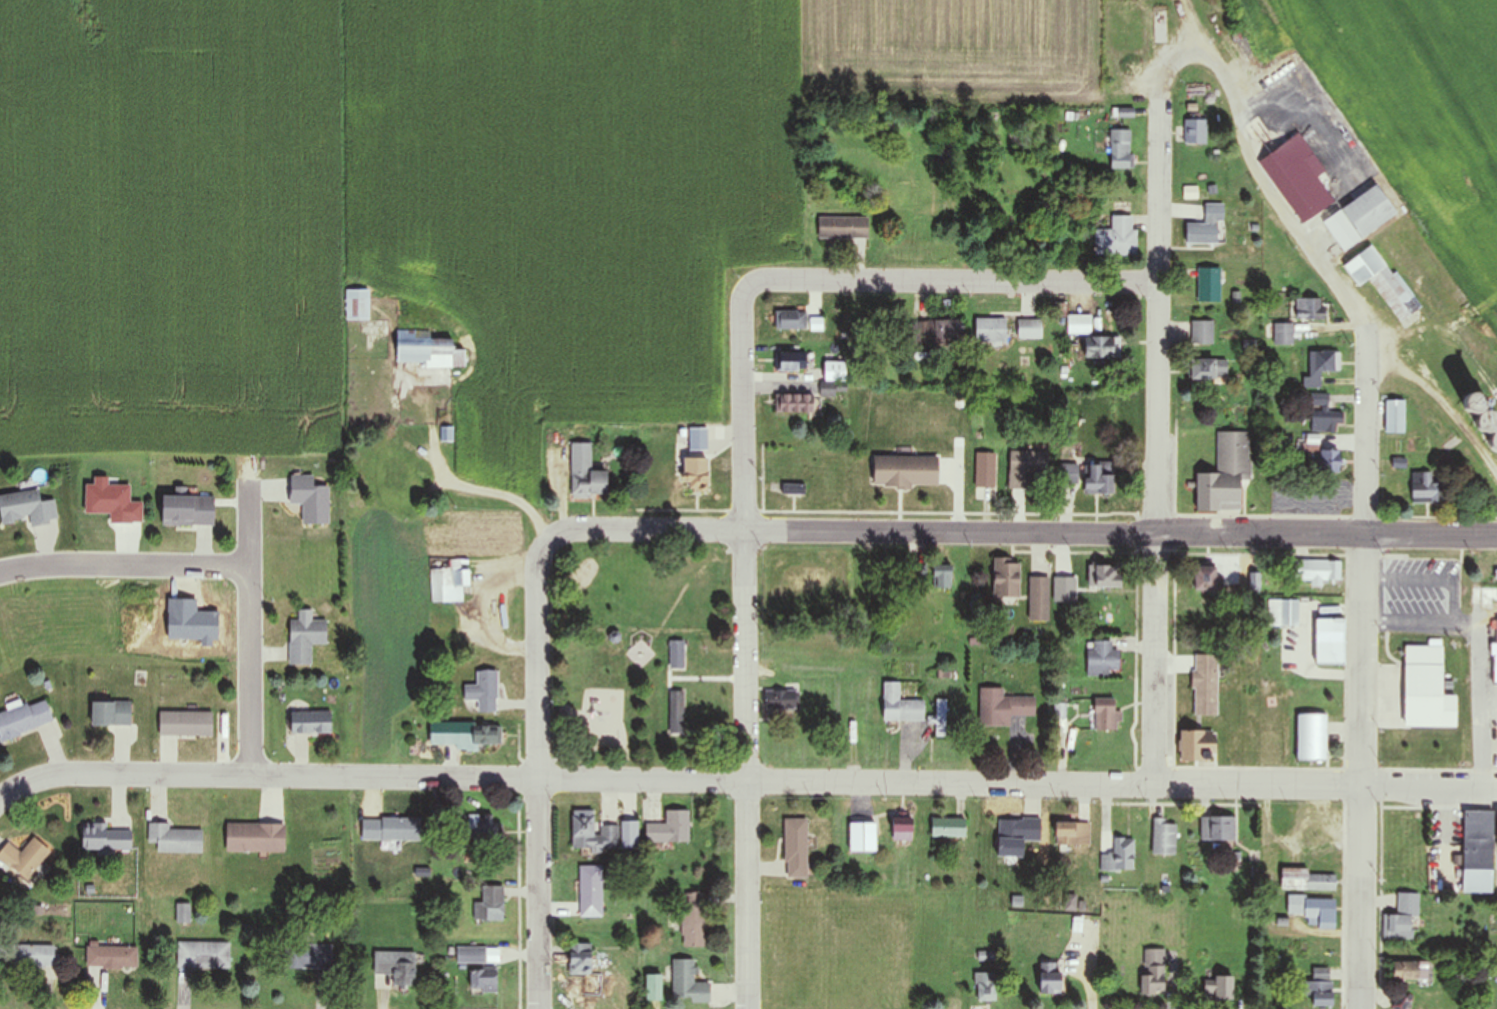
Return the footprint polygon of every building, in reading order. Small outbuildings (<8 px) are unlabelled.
[(1118,118),(1132,118),(1133,110),(1118,109),(1118,118)] [(1207,144),(1207,120),(1183,120),(1183,144),(1207,144)] [(1110,169),(1132,169),(1132,130),(1110,130),(1110,169)] [(1326,173),(1300,133),(1258,160),(1300,224),(1334,202),(1318,178),(1326,173)] [(1322,221),(1342,251),(1396,215),(1376,185),(1322,221)] [(1186,244),(1218,244),(1218,222),(1224,222),(1224,204),(1205,204),(1205,223),(1186,223),(1186,244)] [(1094,255),(1135,255),(1135,216),(1112,216),(1112,230),(1094,230),(1094,255)] [(868,239),(868,218),(818,218),(818,239),(868,239)] [(1370,280),(1400,323),(1421,308),(1393,268),(1400,263),(1383,238),(1343,266),(1358,288),(1370,280)] [(1221,267),(1197,267),(1197,303),(1221,303),(1221,267)] [(346,320),(369,320),(369,289),(346,289),(346,320)] [(1295,298),(1295,319),(1323,320),(1323,299),(1295,298)] [(806,311),(777,311),(777,331),(806,331),(806,311)] [(1067,335),(1092,335),(1092,315),(1067,315),(1067,335)] [(1007,319),(975,319),(975,343),(1007,343),(1007,319)] [(911,344),(962,344),(962,320),(911,321),(911,344)] [(1043,339),(1042,320),(1017,320),(1018,340),(1043,339)] [(1213,344),(1214,321),(1192,321),(1191,344),(1213,344)] [(1293,324),(1274,323),(1274,345),(1293,345),(1293,324)] [(425,367),(465,368),(465,351),(452,351),(452,339),(427,339),(428,332),(396,331),(395,362),(425,363),(425,367)] [(1120,337),(1083,337),(1083,359),(1120,359),(1120,337)] [(1309,376),(1303,376),(1303,388),(1322,388),(1322,372),(1335,372),(1335,351),(1309,351),(1309,376)] [(807,371),(807,353),(778,353),(778,371),(807,371)] [(1227,380),(1227,360),(1190,360),(1190,380),(1227,380)] [(847,382),(846,362),(822,363),(823,395),(833,395),(832,383),(847,382)] [(1311,432),(1341,432),(1341,411),(1328,411),(1328,394),(1311,394),(1311,432)] [(778,414),(812,414),(812,395),(778,395),(778,414)] [(1405,401),(1386,401),(1386,434),(1405,434),(1405,401)] [(689,451),(707,451),(707,428),(689,428),(689,451)] [(1240,480),(1252,480),(1251,432),(1217,432),(1217,474),(1205,474),(1205,512),(1240,511),(1240,480)] [(1339,452),(1319,451),(1319,436),(1304,435),(1304,452),(1317,452),(1317,472),(1338,473),(1339,452)] [(571,444),(571,498),(606,498),(606,471),(591,471),(591,444),(571,444)] [(1010,491),(1034,491),(1034,481),(1046,481),(1046,453),(1010,453),(1010,491)] [(996,490),(996,454),(975,454),(975,490),(996,490)] [(705,462),(684,462),(684,493),(705,493),(705,462)] [(1091,476),(1083,476),(1083,496),(1113,496),(1113,466),(1091,466),(1091,476)] [(1411,473),(1411,504),(1441,504),(1441,473),(1411,473)] [(777,495),(803,495),(803,485),(777,485),(777,495)] [(39,503),(38,491),(0,495),(0,524),(28,520),(29,528),(57,525),(54,501),(39,503)] [(159,498),(159,527),(212,527),(212,498),(159,498)] [(431,570),(432,603),(462,603),(461,561),(450,562),(451,569),(431,570)] [(1293,582),(1340,582),(1340,562),(1293,562),(1293,582)] [(1496,564),(1495,596),(1486,595),(1486,585),(1482,585),(1482,604),(1496,604),(1496,564)] [(1019,565),(993,565),(993,599),(1019,599),(1019,565)] [(908,589),(926,589),(926,566),(908,566),(908,589)] [(952,591),(952,566),(931,566),(931,591),(952,591)] [(1090,589),(1120,589),(1120,566),(1090,566),(1090,589)] [(1221,578),(1216,578),(1216,568),(1193,568),(1193,592),(1221,592),(1221,578)] [(1049,623),(1049,579),(1029,579),(1029,623),(1049,623)] [(1298,602),(1282,602),(1282,627),(1298,627),(1298,602)] [(326,621),(289,621),(288,666),(311,666),(311,646),(326,646),(326,621)] [(1315,621),(1315,666),(1343,666),(1343,621),(1315,621)] [(685,640),(669,640),(669,672),(685,672),(685,640)] [(1405,648),(1405,700),(1443,700),(1443,641),(1429,641),(1429,648),(1405,648)] [(1119,676),(1119,652),(1112,652),(1112,642),(1087,642),(1087,676),(1119,676)] [(1192,716),(1218,716),(1218,656),(1193,656),(1192,716)] [(496,672),(476,672),(476,686),(464,686),(464,702),(477,702),(477,714),(496,714),(496,672)] [(924,701),(900,701),(900,683),(883,683),(883,721),(924,721),(924,701)] [(1010,727),(1009,717),(1034,717),(1034,698),(1002,698),(1002,689),(979,689),(980,727),(1010,727)] [(669,736),(685,736),(685,691),(669,691),(669,736)] [(797,691),(764,691),(764,711),(797,711),(797,691)] [(44,699),(0,715),(0,742),(53,724),(44,699)] [(1117,732),(1117,699),(1093,699),(1093,732),(1117,732)] [(936,700),(936,735),(947,735),(947,700),(936,700)] [(90,703),(90,727),(130,727),(130,703),(90,703)] [(158,737),(212,737),(212,712),(158,712),(158,737)] [(332,735),(332,712),(288,712),(288,735),(332,735)] [(1326,763),(1326,716),(1297,716),(1297,763),(1326,763)] [(429,746),(460,746),(460,723),(429,723),(429,746)] [(500,727),(470,727),(470,746),(500,746),(500,727)] [(1213,732),(1189,732),(1189,762),(1213,762),(1213,732)] [(689,810),(665,810),(665,824),(645,824),(645,843),(689,843),(689,810)] [(571,811),(572,848),(591,848),(591,851),(617,851),(617,825),(594,825),(594,811),(571,811)] [(1493,811),(1463,811),(1462,892),(1492,892),(1493,811)] [(468,814),(468,849),(498,849),(498,814),(468,814)] [(1235,840),(1235,816),(1202,816),(1202,840),(1235,840)] [(892,840),(911,840),(911,817),(892,817),(892,840)] [(931,837),(965,837),(965,818),(931,818),(931,837)] [(998,818),(997,856),(1024,857),(1024,841),(1040,842),(1041,819),(998,818)] [(1177,822),(1164,822),(1164,818),(1153,818),(1153,854),(1177,854),(1177,822)] [(807,878),(807,819),(784,819),(784,878),(807,878)] [(620,848),(638,848),(638,821),(620,821),(620,848)] [(108,829),(108,823),(81,822),(81,849),(130,849),(130,830),(108,829)] [(148,843),(156,843),(156,852),(203,852),(203,828),(168,828),(168,822),(148,822),(148,843)] [(283,852),(284,823),(225,822),(225,851),(283,852)] [(849,852),(876,852),(876,822),(849,822),(849,852)] [(1090,846),(1090,822),(1054,822),(1054,846),(1090,846)] [(6,843),(0,850),(0,862),(27,881),(50,850),(31,837),(20,853),(6,843)] [(1134,837),(1102,837),(1102,871),(1134,871),(1134,837)] [(1261,846),(1261,890),(1336,889),(1336,874),(1309,874),(1309,868),(1280,868),(1280,846),(1261,846)] [(601,916),(601,865),(579,865),(579,916),(601,916)] [(473,902),(473,920),(503,920),(503,885),(482,885),(482,902),(473,902)] [(682,893),(682,947),(706,947),(706,893),(682,893)] [(1420,893),(1397,893),(1397,914),(1392,914),(1392,930),(1383,929),(1383,938),(1419,939),(1420,893)] [(1063,896),(1063,916),(1090,916),(1090,896),(1063,896)] [(1288,915),(1305,916),(1305,928),(1334,929),(1335,899),(1288,897),(1288,915)] [(176,924),(190,924),(190,903),(176,903),(176,924)] [(229,968),(229,942),(177,942),(177,968),(229,968)] [(590,975),(590,943),(574,943),(574,950),(568,950),(568,975),(590,975)] [(0,945),(0,968),(54,968),(54,945),(0,945)] [(332,945),(284,945),(284,968),(332,968),(332,945)] [(137,967),(137,946),(86,946),(86,967),(137,967)] [(486,947),(456,947),(456,962),(486,962),(486,947)] [(1165,950),(1142,950),(1142,994),(1165,994),(1165,950)] [(374,987),(414,987),(414,951),(374,951),(374,987)] [(672,959),(672,998),(690,997),(690,1002),(709,1002),(709,982),(693,982),(693,959),(672,959)] [(1038,971),(1038,994),(1059,994),(1059,962),(1045,962),(1045,971),(1038,971)] [(1392,979),(1429,979),(1429,962),(1392,962),(1392,979)] [(496,967),(470,967),(470,991),(496,991),(496,967)] [(1304,995),(1311,995),(1311,1005),(1331,1005),(1331,967),(1313,967),(1313,980),(1304,980),(1304,995)] [(1232,999),(1232,971),(1204,971),(1204,999),(1232,999)] [(996,972),(974,972),(974,1001),(996,1001),(996,972)] [(645,1000),(660,1000),(660,974),(645,974),(645,1000)]
